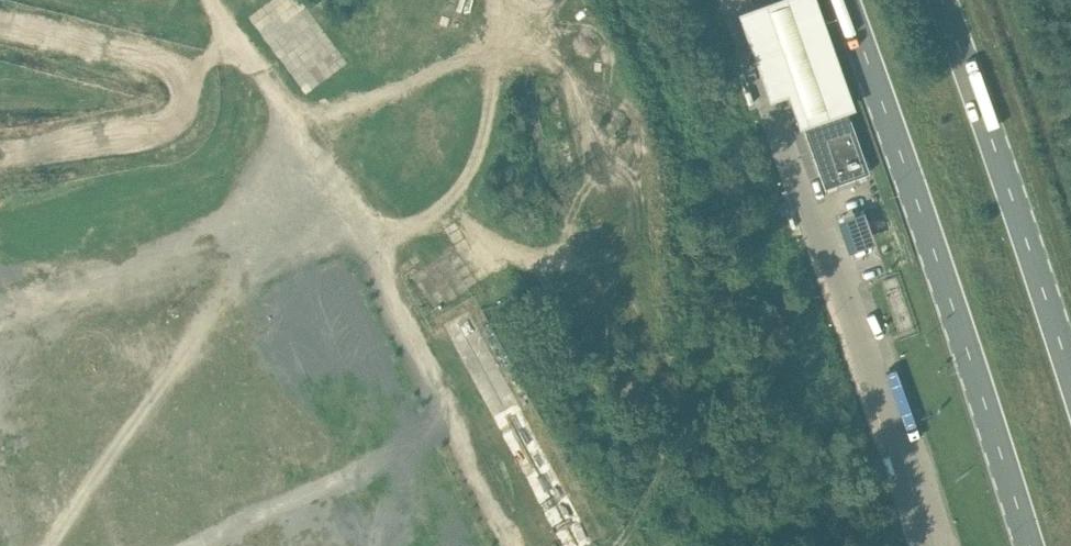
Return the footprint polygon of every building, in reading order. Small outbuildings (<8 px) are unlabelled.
[(738,13),(771,103),(790,96),(802,128),(858,108),(820,0),(774,0),(738,13)] [(308,26),(277,48),(309,91),(350,61),(335,42),(325,49),(308,26)] [(802,122),(825,187),(869,171),(846,107),(802,122)] [(0,257),(0,277),(9,275),(4,256),(0,257)] [(440,301),(451,295),(440,273),(429,279),(440,301)] [(455,347),(480,340),(473,316),(448,323),(455,347)] [(309,382),(325,373),(314,354),(298,363),(309,382)] [(384,535),(366,544),(367,545),(390,545),(384,535)]
